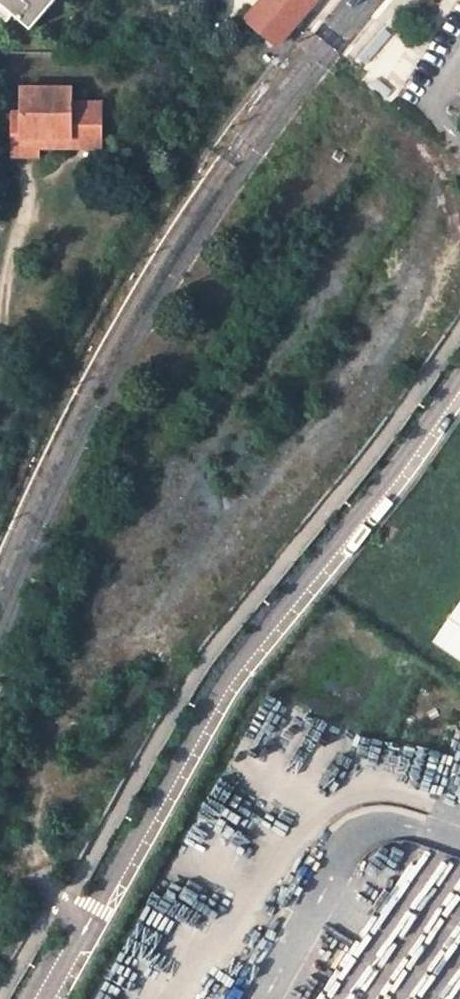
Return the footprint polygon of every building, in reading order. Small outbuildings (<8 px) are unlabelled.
[(30,28),(54,0),(0,0),(0,2),(30,28)] [(315,0),(261,0),(244,19),(274,46),(297,21),(308,8),(315,0)] [(69,103),(69,86),(31,87),(30,154),(36,154),(36,146),(98,145),(98,103),(69,103)] [(21,87),(22,112),(12,112),(13,154),(30,154),(31,87),(21,87)] [(438,642),(459,657),(459,609),(438,642)]
